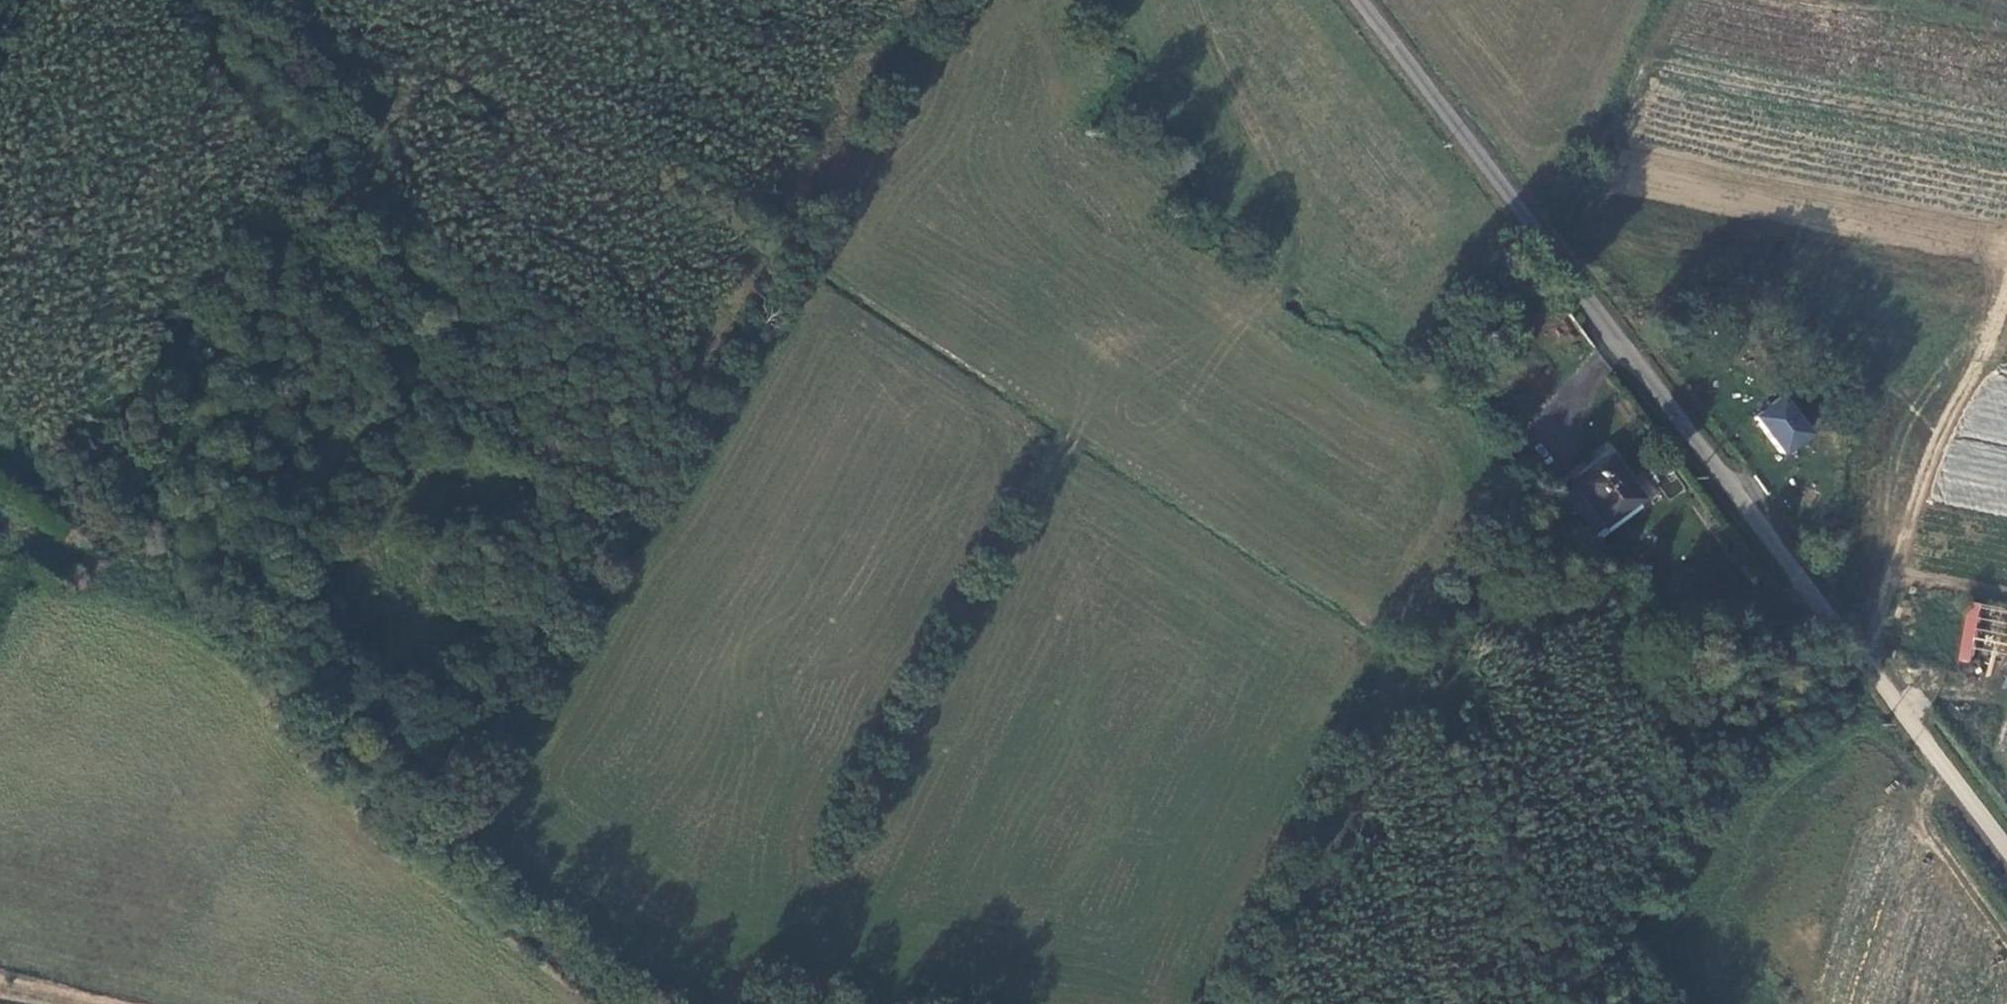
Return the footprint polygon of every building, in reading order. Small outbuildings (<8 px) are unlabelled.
[(1732,410),(1761,446),(1788,425),(1761,389),(1732,410)] [(1554,474),(1538,485),(1571,525),(1618,489),(1587,455),(1558,477),(1554,474)] [(1625,500),(1618,489),(1571,525),(1580,534),(1625,500)] [(1968,600),(1955,659),(1969,663),(1983,603),(1968,600)]
